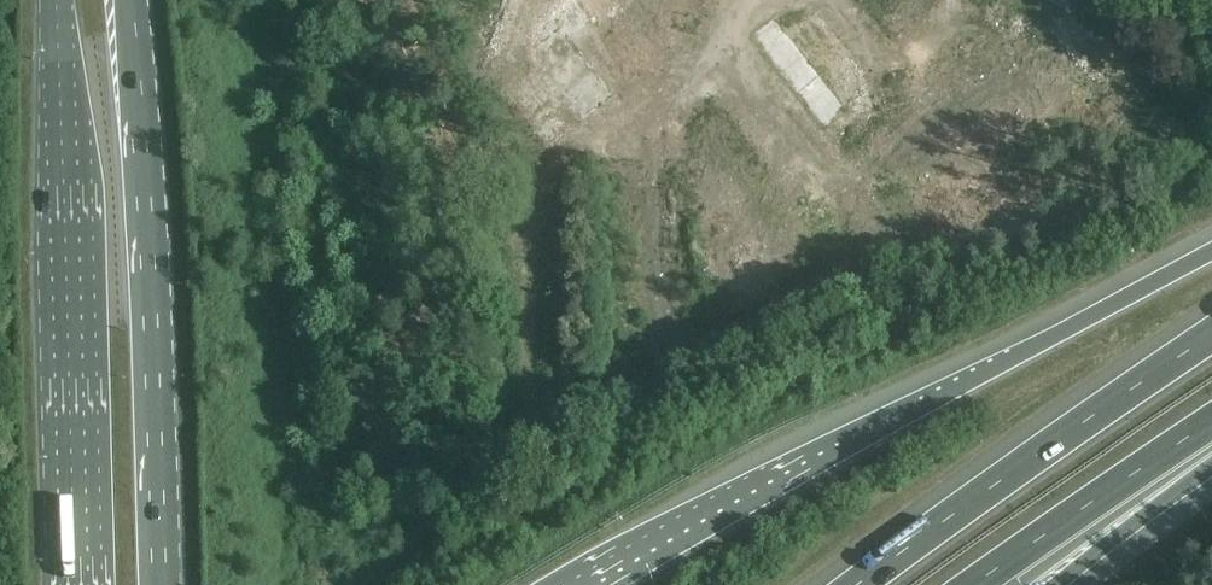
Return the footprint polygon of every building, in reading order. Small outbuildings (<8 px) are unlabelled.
[(597,29),(626,16),(619,0),(594,0),(586,4),(597,29)]
